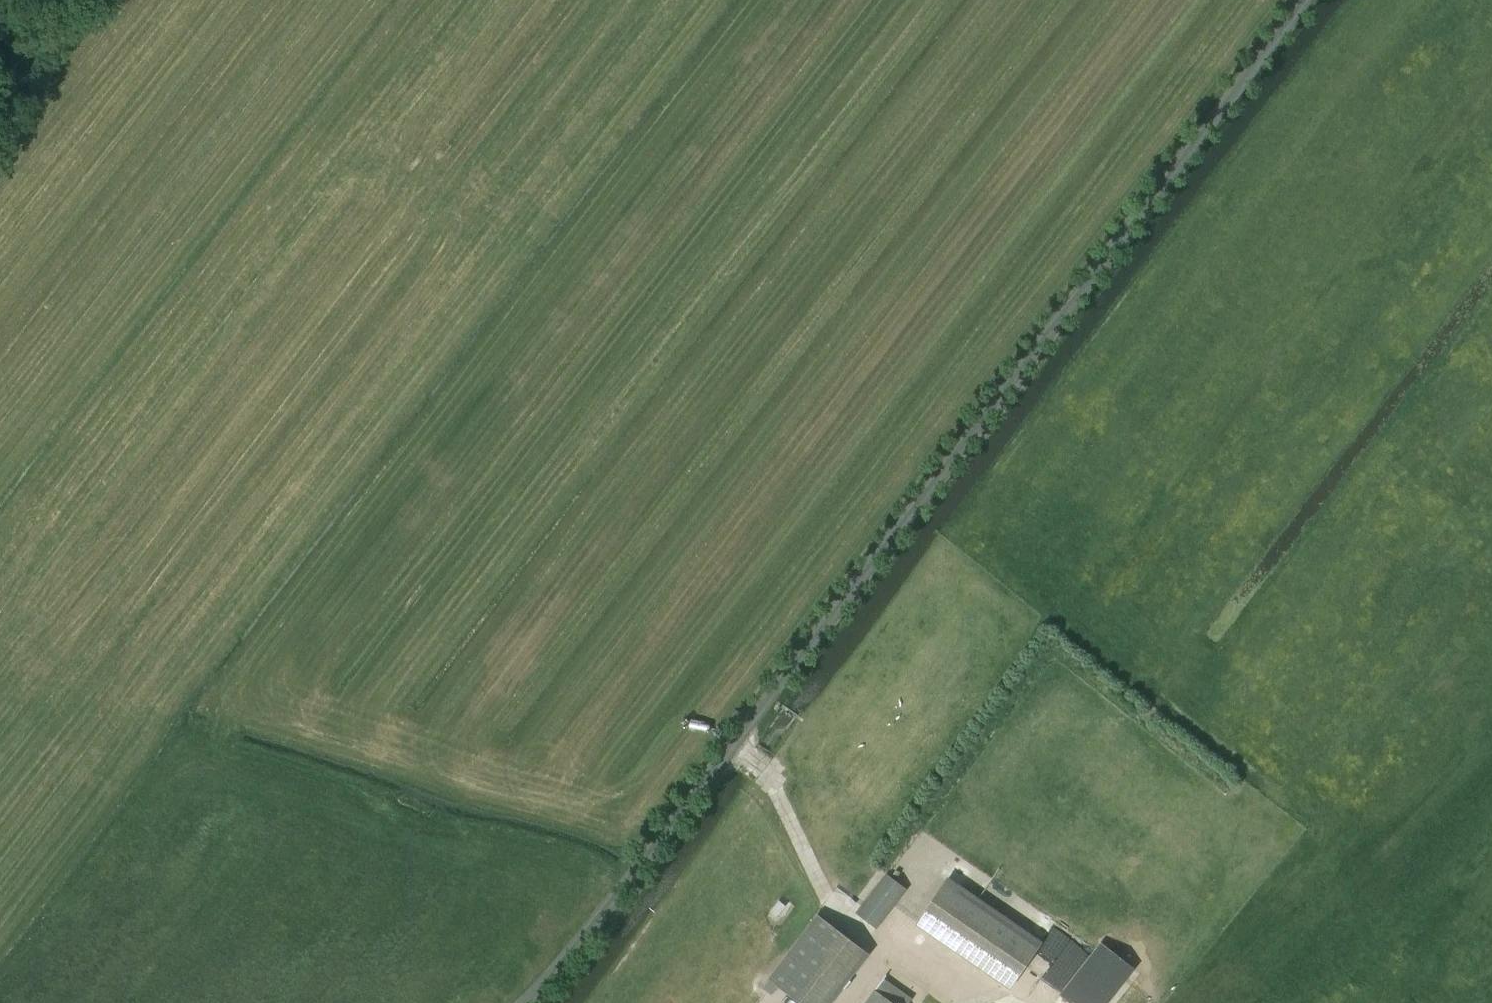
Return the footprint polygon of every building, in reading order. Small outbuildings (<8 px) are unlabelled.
[(877,927),(905,890),(886,876),(858,913),(877,927)] [(916,923),(1010,988),(1042,942),(948,876),(916,923)] [(817,913),(762,987),(771,994),(777,986),(800,1002),(822,1002),(863,948),(817,913)] [(1130,966),(1101,943),(1061,995),(1072,1002),(1102,1002),(1130,966)] [(883,980),(877,989),(875,988),(864,1002),(909,1002),(912,1000),(883,980)]
